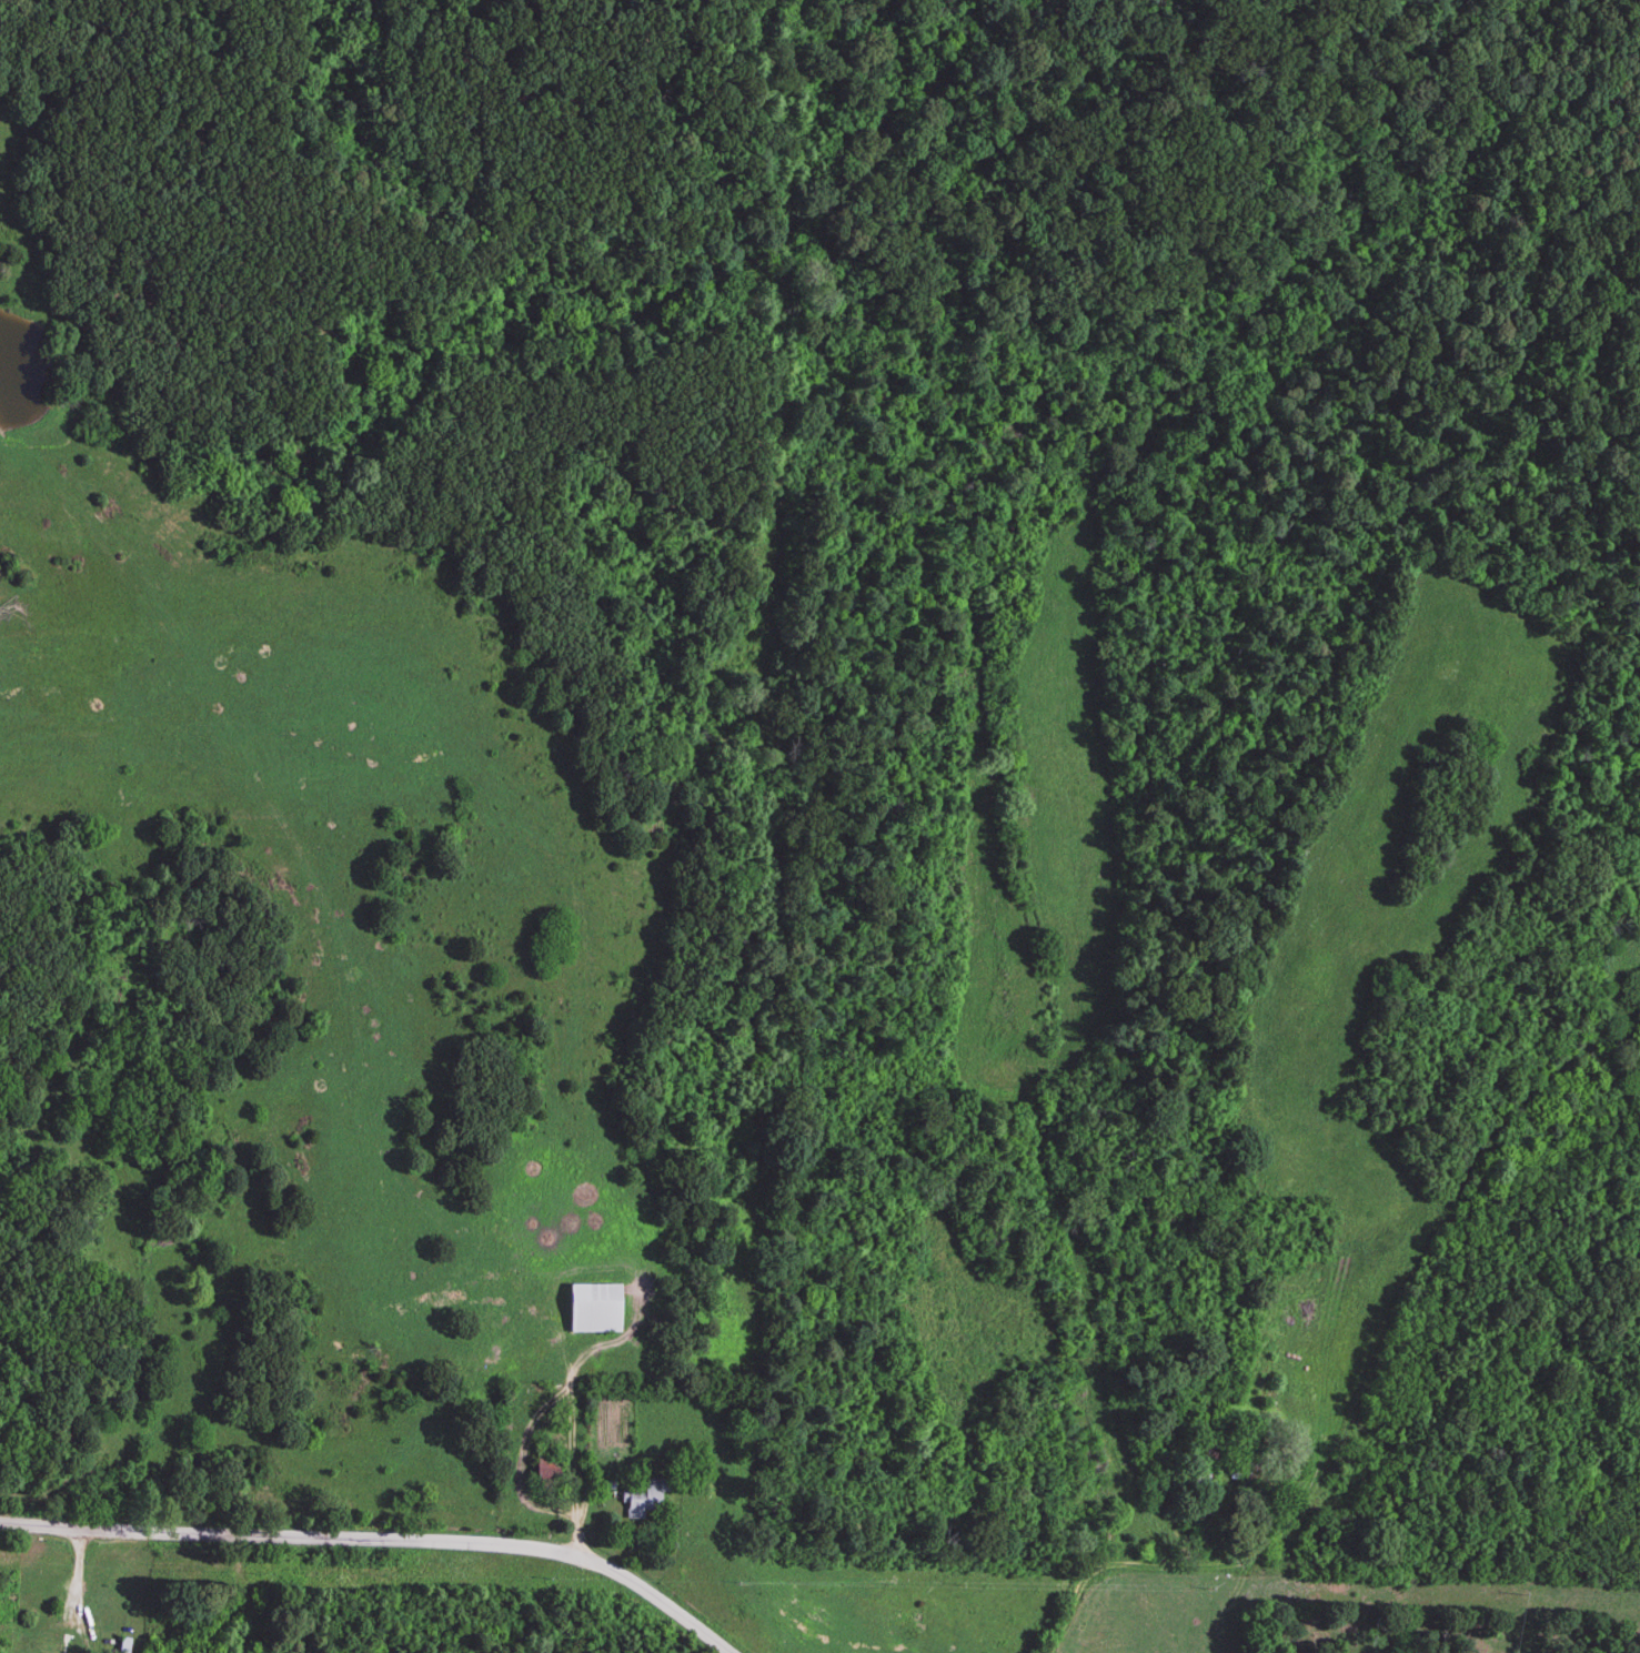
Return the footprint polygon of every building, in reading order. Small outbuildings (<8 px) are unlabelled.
[(618,1333),(618,1286),(568,1286),(568,1333),(618,1333)] [(660,1493),(667,1493),(668,1480),(643,1480),(643,1492),(626,1491),(626,1520),(642,1521),(643,1511),(660,1512),(660,1493)] [(131,1639),(119,1639),(119,1652),(131,1652),(131,1639)]
